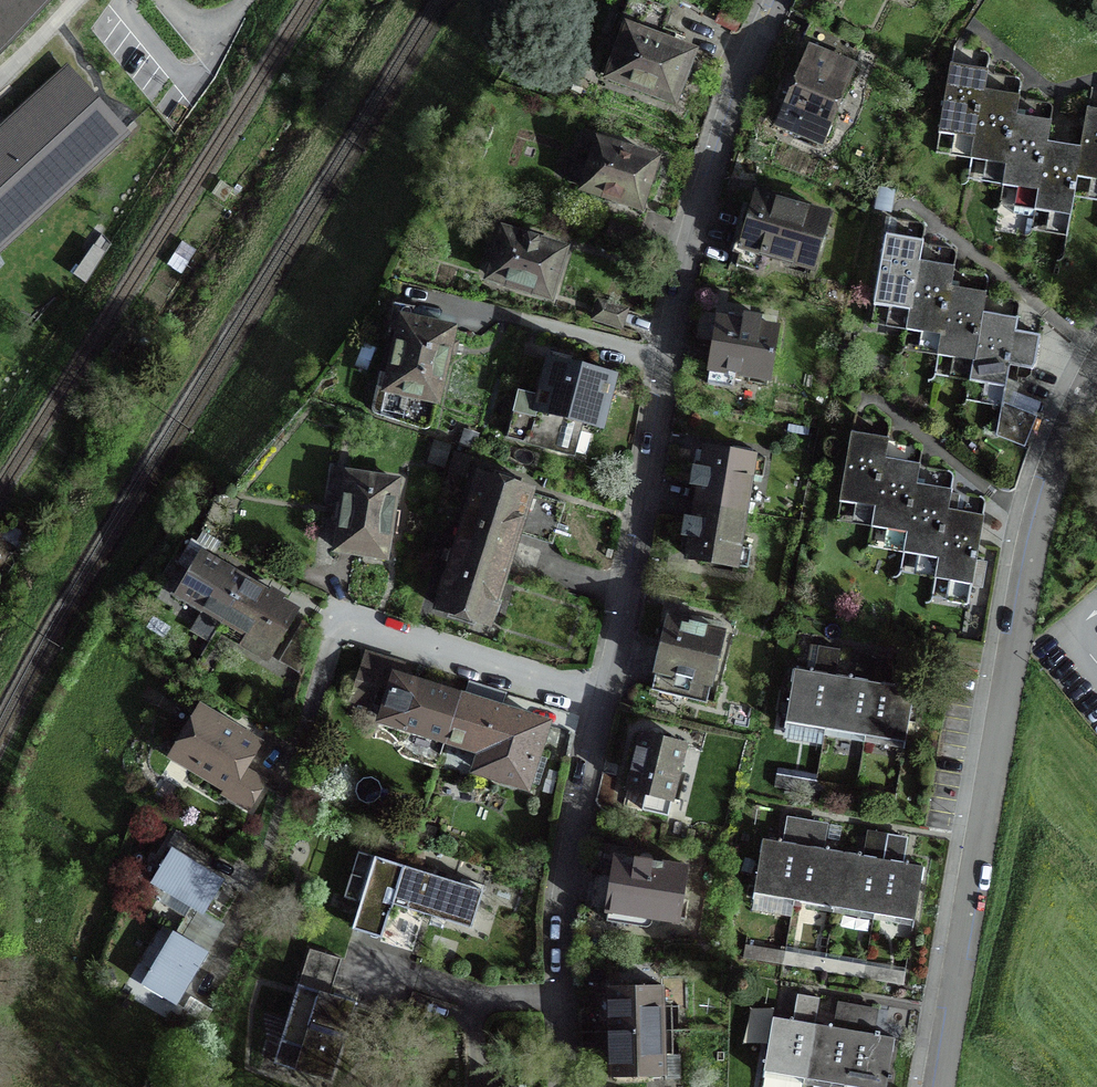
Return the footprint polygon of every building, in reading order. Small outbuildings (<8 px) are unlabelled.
[(47,0),(0,0),(0,51),(47,0)] [(691,54),(671,46),(675,36),(656,29),(664,9),(638,0),(628,0),(622,17),(616,15),(606,42),(612,44),(600,76),(673,103),(691,54)] [(852,68),(809,49),(795,81),(790,79),(788,78),(782,91),(790,94),(777,126),(820,144),(852,68)] [(131,133),(68,63),(0,125),(0,252),(131,133)] [(1096,182),(1096,111),(1093,110),(1087,109),(1080,149),(1052,144),(1045,143),(1049,123),(1021,118),(1014,117),(1018,97),(988,92),(982,91),(986,71),(956,66),(949,65),(937,135),(974,142),(970,161),(1006,167),(1002,187),(1016,189),(1012,215),(1032,219),(1033,212),(1068,218),(1075,178),(1096,182)] [(581,190),(639,209),(654,161),(597,143),(589,166),(573,161),(566,183),(582,188),(581,190)] [(811,270),(827,217),(791,207),(755,196),(749,218),(743,216),(732,254),(738,256),(735,267),(758,274),(763,256),(811,270)] [(538,246),(539,241),(523,236),(522,241),(504,235),(495,265),(492,267),(490,271),(489,274),(490,278),(492,281),(495,283),(500,284),(504,282),(547,296),(560,253),(538,246)] [(937,358),(972,364),(968,384),(1005,390),(1009,367),(1032,371),(1038,337),(1015,333),(1017,320),(988,315),(981,313),(984,294),(956,289),(949,288),(952,269),(924,264),(917,263),(921,243),(891,237),(885,236),(872,306),(909,312),(905,332),(940,338),(937,358)] [(591,321),(620,330),(626,311),(597,302),(591,321)] [(412,397),(436,403),(448,347),(451,331),(410,322),(412,310),(393,305),(390,319),(400,321),(385,391),(388,392),(382,417),(406,423),(412,397)] [(760,320),(743,317),(742,325),(717,321),(706,386),(731,390),(734,375),(767,380),(776,331),(758,328),(760,320)] [(571,367),(569,366),(546,360),(536,400),(520,395),(518,396),(507,439),(551,450),(559,419),(601,429),(614,378),(583,370),(583,365),(579,362),(573,363),(571,367)] [(870,529),(905,535),(902,555),(937,561),(934,580),(971,586),(983,517),(953,512),(946,510),(950,491),(922,486),(914,485),(918,465),(889,460),(883,459),(886,439),(857,434),(850,433),(838,504),(874,510),(870,529)] [(430,457),(443,461),(447,448),(433,444),(430,457)] [(738,549),(744,513),(750,477),(761,479),(764,460),(704,450),(701,471),(697,470),(692,469),(690,486),(698,488),(695,505),(693,521),(684,520),(681,543),(685,543),(689,544),(687,559),(746,570),(749,551),(738,549)] [(487,625),(508,559),(517,530),(551,540),(562,506),(528,495),(529,493),(517,489),(518,485),(519,481),(494,473),(491,481),(479,477),(458,543),(451,563),(437,609),(487,625)] [(335,551),(384,558),(390,518),(395,483),(347,475),(335,551)] [(274,600),(245,582),(235,576),(201,555),(178,593),(222,620),(248,636),(242,646),(265,660),(294,612),(274,600)] [(705,630),(705,628),(688,624),(688,626),(667,621),(651,691),(705,704),(722,634),(705,630)] [(308,646),(294,639),(287,653),(304,661),(308,646)] [(823,737),(863,744),(903,751),(913,691),(887,687),(890,673),(892,661),(878,658),(864,656),(862,666),(859,682),(833,677),(838,651),(824,649),(822,660),(819,675),(793,671),(783,730),(823,737)] [(380,721),(444,741),(481,753),(475,772),(525,788),(542,734),(545,726),(389,677),(383,675),(387,663),(364,656),(352,693),(386,704),(380,721)] [(241,733),(232,728),(227,726),(224,728),(198,712),(170,760),(192,774),(193,771),(197,770),(229,789),(224,796),(247,809),(262,783),(241,770),(257,743),(241,733)] [(667,818),(684,746),(655,739),(639,735),(626,791),(644,795),(640,812),(667,818)] [(832,914),(872,921),(912,928),(922,869),(896,864),(898,851),(900,838),(886,836),(873,833),(871,845),(868,859),(842,855),(816,850),(818,837),(820,824),(806,822),(792,819),(790,831),(788,846),(761,841),(751,901),(791,908),(832,914)] [(169,851),(150,883),(203,914),(213,897),(222,883),(169,851)] [(366,935),(380,940),(391,906),(397,908),(470,930),(482,892),(403,868),(357,853),(343,899),(359,904),(351,931),(366,935)] [(677,924),(685,869),(644,863),(614,858),(605,913),(607,913),(605,923),(628,926),(629,916),(677,924)] [(142,987),(173,1006),(203,956),(205,953),(174,934),(142,987)] [(341,1000),(329,996),(340,960),(308,950),(279,1043),(300,1050),(293,1071),(329,1082),(354,1004),(341,1000)] [(671,1056),(671,1032),(670,1007),(662,1008),(661,987),(607,989),(607,1009),(607,1033),(608,1043),(609,1078),(664,1077),(664,1080),(679,1080),(678,1056),(671,1056)] [(874,1033),(874,1036),(867,1035),(868,1027),(871,1009),(857,1007),(843,1004),(840,1022),(839,1030),(813,1025),(817,999),(803,997),(800,1014),(798,1023),(772,1019),(764,1062),(763,1061),(761,1062),(762,1064),(764,1063),(761,1079),(802,1086),(810,1086),(885,1086),(886,1079),(890,1080),(891,1077),(887,1076),(893,1039),(878,1037),(879,1033),(874,1033)]
